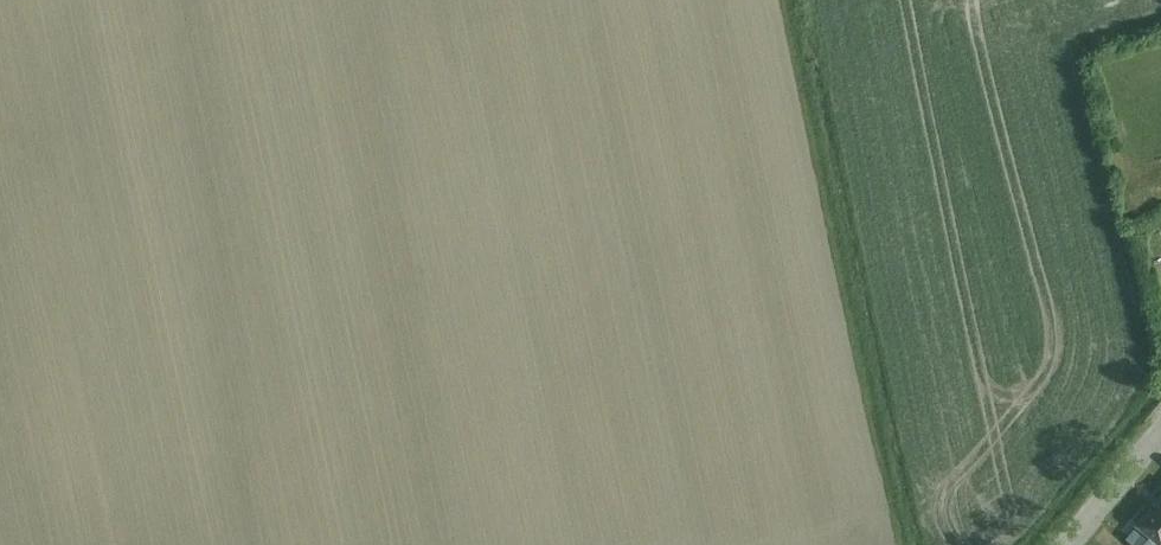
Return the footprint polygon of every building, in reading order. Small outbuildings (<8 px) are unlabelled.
[(1140,519),(1160,538),(1160,495),(1140,519)]
